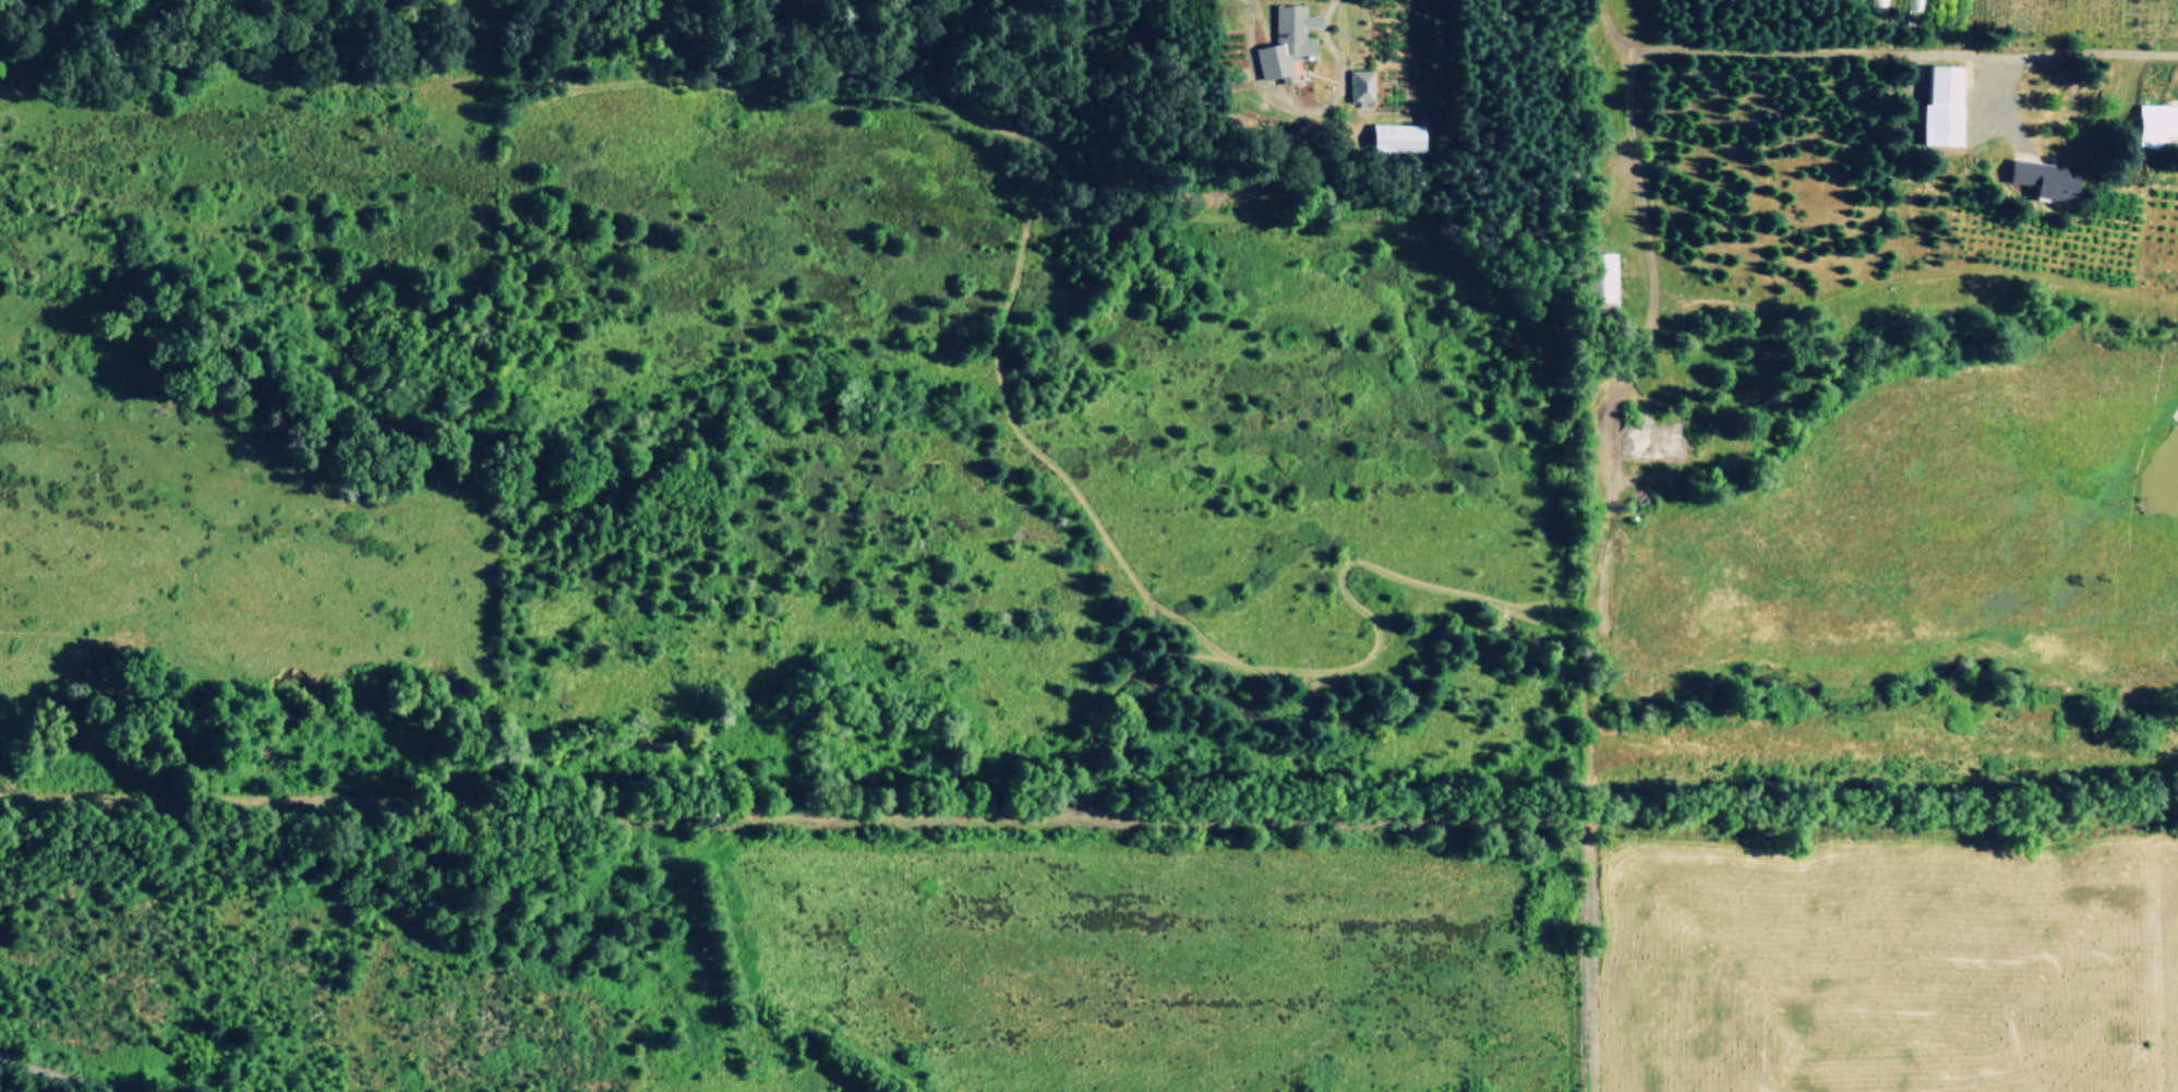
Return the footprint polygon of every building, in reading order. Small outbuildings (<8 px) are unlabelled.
[(1869,11),(1885,11),(1885,0),(1870,0),(1869,11)] [(1260,80),(1252,48),(1275,44),(1275,2),(1304,3),(1304,13),(1323,14),(1322,26),(1303,26),(1304,37),(1314,36),(1315,59),(1291,59),(1297,82),(1284,86),(1281,77),(1260,80)] [(1922,145),(1961,147),(1964,67),(1926,65),(1925,103),(1924,103),(1922,145)] [(1348,103),(1346,70),(1370,69),(1372,106),(1356,107),(1356,101),(1348,103)] [(1367,124),(1367,152),(1422,152),(1422,125),(1367,124)] [(2036,197),(2074,203),(2079,169),(2012,159),(2009,182),(2037,186),(2036,197)] [(1616,254),(1596,254),(1595,301),(1615,301),(1616,254)]
